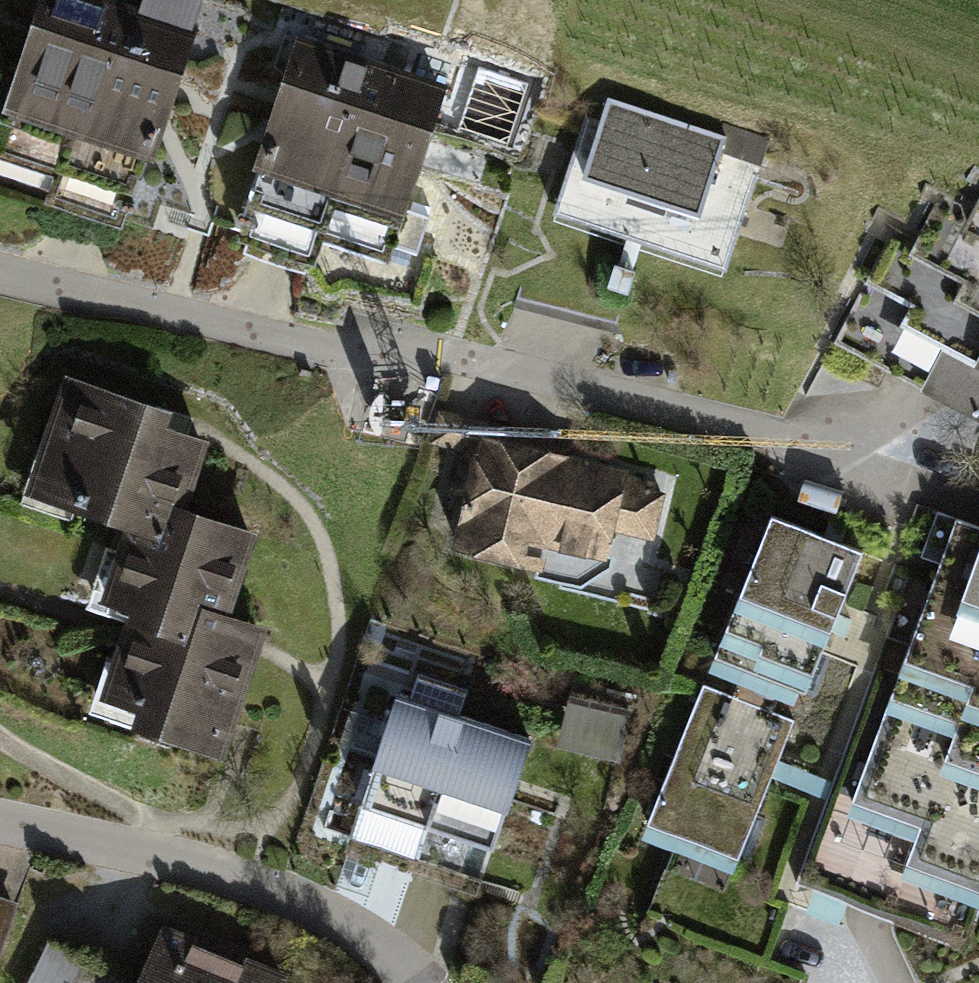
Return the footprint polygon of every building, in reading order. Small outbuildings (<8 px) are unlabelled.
[(47,14),(23,87),(172,135),(195,61),(47,14)] [(302,72),(278,147),(423,194),(448,119),(302,72)] [(23,87),(9,129),(158,177),(172,135),(23,87)] [(724,134),(608,98),(602,116),(584,110),(552,212),(725,266),(758,160),(719,148),(724,134)] [(158,177),(9,129),(0,158),(0,172),(145,218),(158,177)] [(278,147),(265,188),(410,236),(423,194),(278,147)] [(978,304),(978,205),(938,183),(931,202),(947,210),(926,249),(976,275),(965,296),(978,304)] [(410,236),(265,188),(252,228),(397,275),(410,236)] [(978,365),(978,304),(965,296),(976,275),(926,249),(947,210),(931,202),(917,195),(871,281),(906,299),(894,320),(978,365)] [(871,281),(840,345),(978,421),(978,365),(894,320),(906,299),(871,281)] [(178,550),(190,511),(218,424),(63,374),(23,499),(114,529),(178,550)] [(569,438),(441,409),(433,443),(463,449),(454,489),(470,492),(456,550),(531,567),(536,544),(615,562),(621,533),(656,541),(672,472),(567,449),(569,438)] [(933,510),(922,541),(948,550),(910,661),(978,686),(978,526),(933,510)] [(178,550),(114,529),(88,610),(124,621),(94,713),(228,756),(270,626),(236,615),(262,534),(190,511),(178,550)] [(771,521),(744,591),(837,625),(863,555),(771,521)] [(837,625),(744,591),(719,658),(812,693),(837,625)] [(910,661),(895,706),(966,730),(957,756),(978,763),(978,709),(974,707),(978,693),(978,686),(910,661)] [(409,696),(399,693),(354,833),(417,855),(460,713),(468,688),(417,671),(409,696)] [(797,719),(704,683),(648,828),(741,864),(797,719)] [(895,706),(863,799),(931,823),(917,864),(978,885),(978,763),(957,756),(966,730),(895,706)] [(460,713),(417,855),(482,876),(528,736),(460,713)] [(863,799),(829,894),(878,912),(972,946),(978,926),(978,885),(917,864),(931,823),(863,799)] [(17,903),(0,898),(0,955),(17,903)] [(51,940),(32,982),(281,982),(160,930),(139,979),(51,940)]
